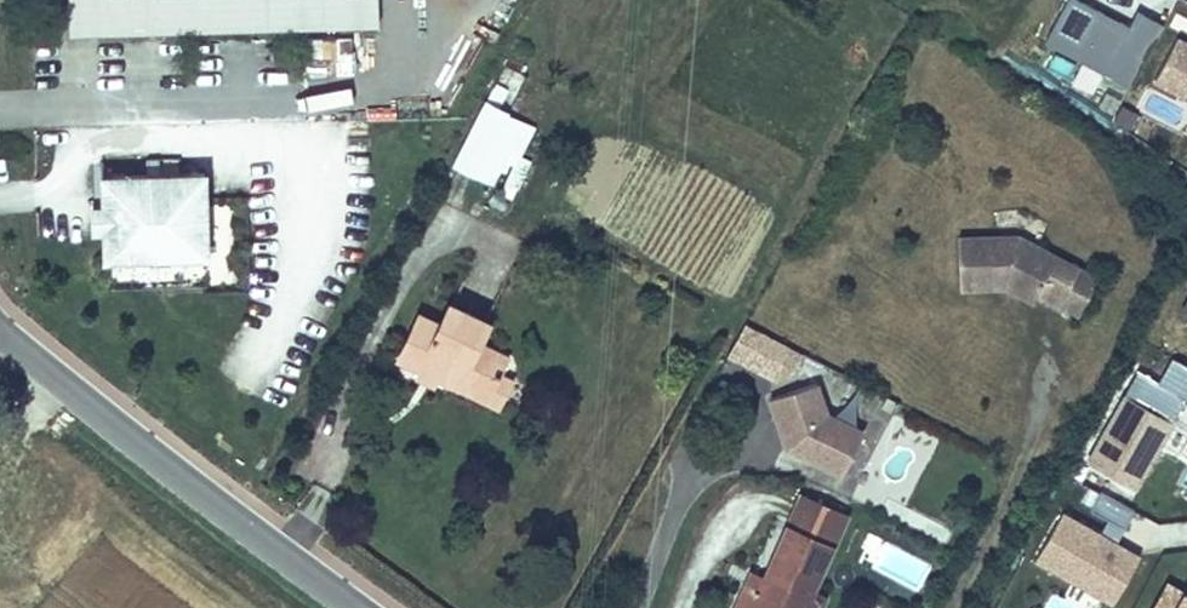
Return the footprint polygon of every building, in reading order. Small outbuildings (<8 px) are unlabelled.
[(67,33),(378,25),(377,0),(66,0),(67,33)] [(1160,29),(1134,15),(1126,30),(1067,0),(1066,0),(1042,46),(1128,90),(1160,29)] [(1175,42),(1153,85),(1186,102),(1186,48),(1175,42)] [(517,164),(536,123),(480,98),(449,166),(492,185),(504,159),(517,164)] [(202,172),(100,175),(101,203),(101,229),(102,257),(204,254),(202,172)] [(90,229),(101,229),(101,203),(89,203),(90,229)] [(961,301),(1005,298),(1006,290),(1019,291),(1039,302),(1076,322),(1095,288),(1019,246),(958,250),(961,301)] [(1006,290),(1005,298),(1033,313),(1039,302),(1019,291),(1006,290)] [(399,308),(384,340),(404,350),(399,360),(419,369),(438,378),(444,366),(471,380),(479,363),(484,352),(456,338),(460,330),(469,310),(430,293),(419,317),(399,308)] [(740,323),(724,357),(785,384),(801,349),(740,323)] [(456,338),(484,352),(488,343),(460,330),(456,338)] [(404,350),(384,340),(379,350),(399,360),(404,350)] [(414,381),(419,369),(399,360),(394,372),(414,381)] [(444,366),(438,378),(479,397),(491,368),(479,363),(471,380),(444,366)] [(1123,395),(1173,422),(1186,398),(1136,371),(1123,395)] [(825,421),(813,389),(768,404),(785,454),(799,462),(803,456),(810,460),(808,465),(840,482),(862,440),(825,421)] [(1138,488),(1173,422),(1123,395),(1122,395),(1087,461),(1138,488)] [(1123,528),(1132,510),(1098,492),(1089,510),(1107,520),(1123,528)] [(754,584),(743,607),(826,607),(831,597),(823,593),(855,522),(809,501),(773,578),(767,590),(754,584)] [(1099,535),(1060,513),(1034,559),(1111,602),(1138,556),(1115,543),(1099,535)] [(1115,543),(1123,528),(1107,520),(1099,535),(1115,543)] [(773,578),(760,571),(754,584),(767,590),(773,578)] [(1166,583),(1152,607),(1186,607),(1186,595),(1166,583)]
